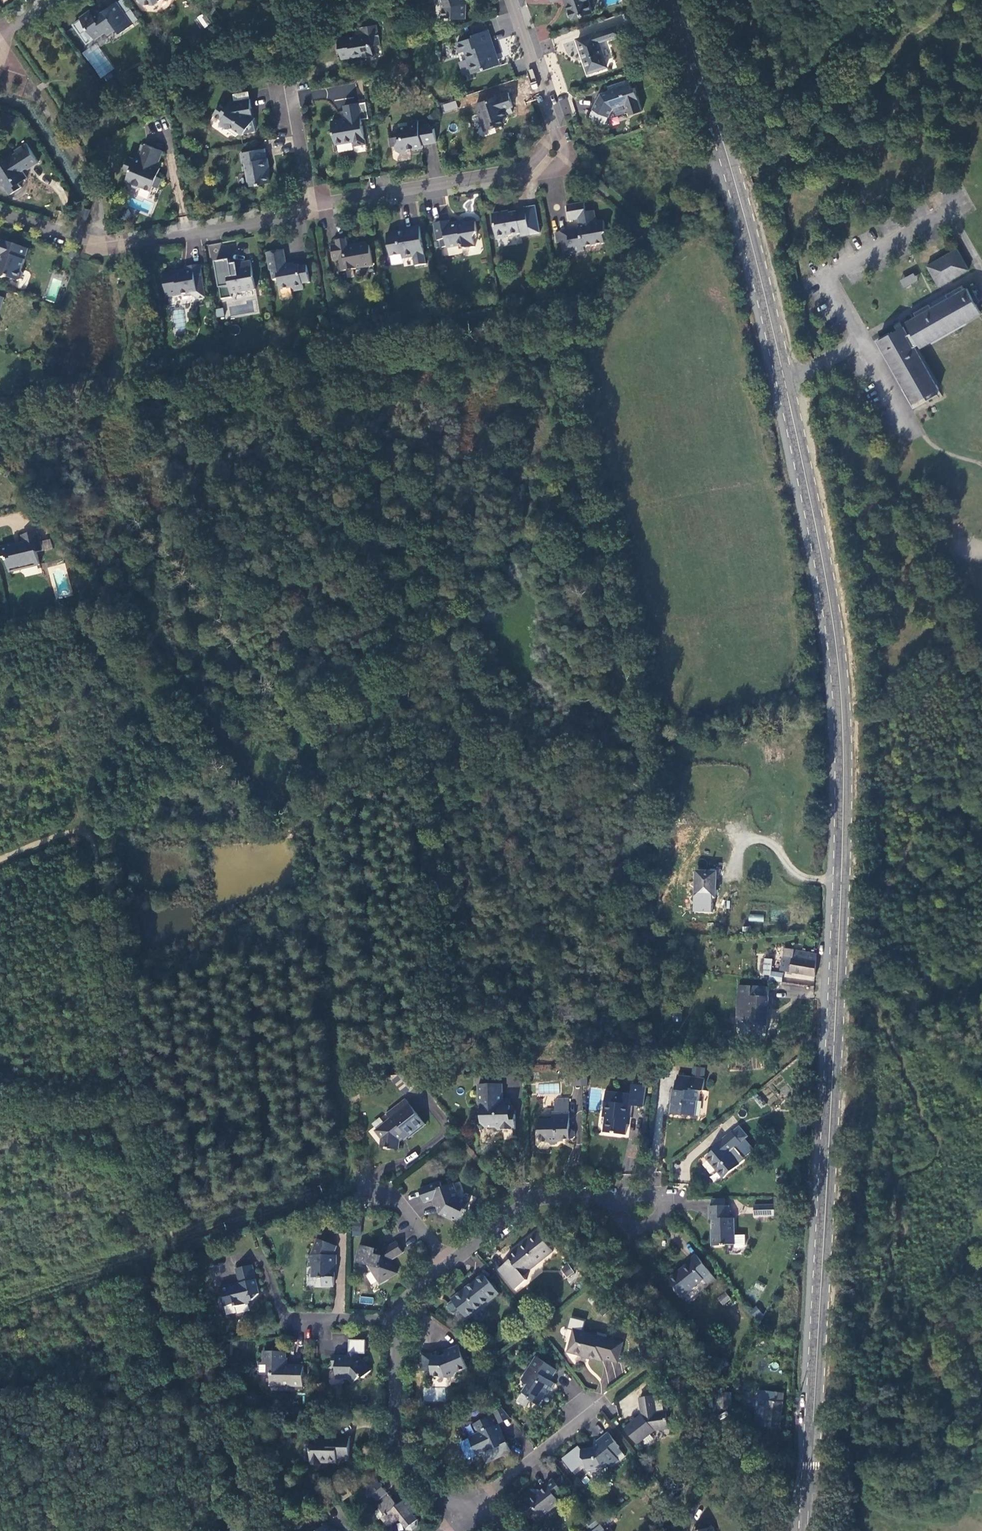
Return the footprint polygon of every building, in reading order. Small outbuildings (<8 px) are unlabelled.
[(444,9),(443,17),(448,18),(448,19),(451,19),(451,18),(465,19),(466,5),(465,4),(465,0),(441,0),(444,9)] [(588,0),(567,0),(570,11),(569,12),(567,13),(569,17),(571,18),(572,17),(573,18),(592,12),(588,0)] [(134,24),(118,2),(102,13),(98,11),(94,14),(92,11),(81,18),(94,36),(104,29),(108,34),(117,28),(121,33),(134,24)] [(206,27),(211,20),(201,13),(196,20),(206,27)] [(470,25),(473,34),(485,30),(482,21),(470,25)] [(380,44),(376,24),(360,27),(360,30),(353,31),(354,36),(338,39),(342,59),(353,57),(353,54),(362,52),(363,56),(364,56),(365,57),(372,56),(373,54),(374,54),(372,45),(380,44)] [(618,26),(578,39),(588,72),(607,66),(600,42),(621,36),(618,26)] [(497,55),(488,29),(485,30),(473,34),(474,37),(458,42),(460,52),(466,51),(473,73),(496,66),(493,56),(497,55)] [(642,111),(634,88),(631,89),(628,81),(613,85),(615,90),(610,92),(601,95),(594,110),(609,117),(613,109),(623,105),(625,107),(626,106),(629,115),(642,111)] [(328,101),(357,99),(355,84),(327,87),(328,101)] [(234,94),(235,101),(250,99),(249,92),(234,94)] [(476,104),(485,130),(504,125),(502,118),(507,116),(506,115),(513,113),(511,107),(513,107),(509,93),(491,98),(492,101),(487,102),(486,101),(476,104)] [(558,118),(572,113),(567,98),(553,103),(558,118)] [(253,117),(250,99),(235,101),(232,102),(230,101),(225,109),(221,106),(214,114),(222,120),(220,124),(227,129),(233,127),(243,134),(244,133),(256,130),(254,119),(255,118),(253,117)] [(456,100),(442,104),(444,112),(458,108),(456,100)] [(365,145),(358,103),(344,105),(346,120),(332,123),(336,144),(354,141),(355,146),(365,145)] [(618,111),(613,109),(609,117),(614,120),(618,111)] [(437,142),(434,128),(426,129),(425,124),(419,125),(418,120),(408,122),(409,126),(398,128),(399,135),(389,137),(391,146),(396,145),(397,151),(400,153),(406,152),(409,148),(409,145),(412,145),(413,148),(422,147),(422,145),(437,142)] [(0,165),(0,183),(2,186),(6,187),(11,194),(22,187),(20,183),(28,178),(23,170),(26,169),(29,169),(40,162),(27,143),(15,150),(17,152),(4,161),(5,162),(0,165)] [(164,151),(146,144),(140,160),(137,158),(136,160),(130,157),(125,169),(131,172),(127,181),(132,183),(134,187),(138,189),(142,187),(152,191),(154,186),(160,188),(164,178),(158,176),(162,169),(158,167),(164,151)] [(265,149),(241,153),(243,164),(245,163),(249,186),(269,183),(267,167),(270,167),(268,158),(266,158),(265,149)] [(772,191),(767,193),(769,202),(775,200),(772,191)] [(585,203),(568,205),(570,220),(579,219),(582,221),(580,225),(581,229),(561,233),(563,243),(565,254),(585,251),(584,247),(606,243),(605,236),(607,233),(605,221),(597,222),(596,211),(587,213),(585,203)] [(82,218),(88,219),(91,209),(85,208),(82,218)] [(531,235),(527,208),(517,210),(518,212),(506,214),(503,213),(493,214),(498,240),(507,239),(510,236),(522,235),(523,237),(531,235)] [(450,222),(436,224),(439,242),(441,241),(442,249),(448,248),(448,249),(461,247),(462,247),(463,246),(466,249),(476,247),(474,238),(479,234),(477,223),(467,224),(465,223),(461,224),(459,223),(450,224),(450,222)] [(388,235),(392,257),(402,256),(403,259),(414,258),(416,266),(427,265),(421,227),(406,229),(406,234),(400,235),(400,233),(388,235)] [(342,272),(375,267),(371,248),(367,243),(357,245),(354,248),(350,249),(348,239),(336,241),(337,245),(332,246),(335,260),(340,260),(342,272)] [(0,240),(0,257),(3,258),(1,263),(0,264),(0,278),(3,279),(7,278),(18,282),(22,280),(23,274),(22,270),(29,249),(0,240)] [(958,247),(927,265),(939,286),(969,268),(958,247)] [(284,250),(268,253),(271,270),(272,270),(274,279),(279,279),(281,288),(291,287),(295,290),(304,289),(303,284),(310,283),(308,265),(300,267),(299,264),(295,265),(287,267),(287,264),(284,250)] [(256,289),(252,261),(237,264),(239,270),(228,273),(232,294),(256,289)] [(177,270),(164,272),(167,292),(172,296),(190,294),(198,299),(206,297),(203,284),(201,284),(201,280),(204,279),(201,265),(186,267),(187,271),(178,273),(177,270)] [(914,273),(899,279),(902,287),(917,282),(914,273)] [(981,312),(981,311),(974,297),(977,295),(974,288),(970,290),(968,286),(965,288),(963,284),(946,293),(949,298),(932,307),(930,302),(914,311),(917,316),(907,321),(913,331),(908,333),(904,325),(879,339),(905,386),(904,387),(911,400),(910,400),(914,407),(928,400),(926,396),(936,390),(940,388),(915,345),(920,343),(921,346),(981,312)] [(946,293),(930,302),(932,307),(949,298),(946,293)] [(216,317),(224,316),(223,308),(215,309),(216,317)] [(936,390),(926,396),(928,400),(938,394),(936,390)] [(38,532),(23,536),(24,544),(16,546),(15,544),(1,547),(3,558),(7,558),(10,569),(20,567),(23,569),(40,565),(37,552),(42,551),(38,532)] [(715,899),(716,873),(696,872),(696,897),(715,899)] [(763,922),(764,915),(749,914),(748,921),(763,922)] [(780,971),(814,976),(816,954),(783,949),(782,953),(781,967),(780,971)] [(772,966),(781,967),(782,953),(766,950),(765,958),(773,959),(772,966)] [(771,974),(772,966),(773,959),(765,958),(763,972),(771,974)] [(772,974),(771,980),(783,982),(783,976),(772,974)] [(749,1025),(748,1035),(765,1036),(769,989),(740,986),(737,1024),(749,1025)] [(571,1085),(579,1084),(578,1071),(579,1067),(570,1068),(571,1085)] [(704,1080),(678,1078),(676,1091),(672,1090),(671,1099),(673,1099),(672,1105),(670,1105),(669,1116),(682,1117),(683,1115),(694,1117),(697,1102),(698,1101),(700,1092),(702,1092),(704,1080)] [(514,1130),(514,1116),(508,1116),(508,1110),(508,1104),(501,1103),(501,1099),(500,1084),(477,1085),(477,1107),(480,1107),(481,1125),(486,1129),(494,1128),(496,1130),(514,1130)] [(629,1104),(642,1106),(644,1086),(632,1084),(630,1094),(611,1092),(610,1102),(603,1102),(601,1115),(604,1117),(602,1131),(623,1134),(626,1115),(628,1115),(629,1104)] [(604,1092),(603,1102),(610,1102),(611,1092),(604,1092)] [(757,1094),(752,1099),(761,1108),(766,1103),(757,1094)] [(385,1115),(388,1118),(406,1101),(404,1099),(385,1115)] [(567,1113),(566,1100),(555,1100),(553,1103),(553,1111),(553,1119),(538,1120),(538,1142),(546,1142),(548,1146),(554,1146),(557,1144),(557,1140),(570,1140),(571,1137),(572,1134),(571,1131),(566,1131),(567,1113)] [(426,1124),(406,1101),(388,1118),(387,1118),(388,1120),(377,1131),(382,1140),(381,1149),(385,1149),(387,1150),(397,1151),(399,1140),(402,1137),(404,1139),(408,1136),(409,1138),(426,1124)] [(746,1110),(737,1116),(741,1121),(750,1114),(746,1110)] [(781,1133),(790,1134),(790,1120),(782,1119),(781,1133)] [(739,1126),(732,1133),(740,1143),(748,1136),(739,1126)] [(719,1145),(705,1157),(722,1179),(738,1165),(728,1153),(731,1151),(740,1143),(732,1133),(731,1132),(718,1143),(719,1145)] [(745,1150),(740,1143),(731,1151),(736,1157),(745,1150)] [(441,1183),(420,1190),(424,1204),(435,1201),(439,1215),(460,1224),(466,1211),(464,1210),(467,1203),(458,1198),(455,1184),(442,1188),(441,1183)] [(773,1198),(773,1207),(773,1217),(773,1220),(783,1220),(782,1198),(773,1198)] [(712,1207),(709,1207),(709,1220),(711,1220),(712,1236),(710,1236),(711,1247),(724,1247),(725,1245),(733,1245),(734,1248),(741,1249),(744,1246),(744,1236),(733,1237),(733,1220),(728,1219),(728,1207),(724,1207),(712,1207)] [(773,1207),(753,1207),(753,1218),(773,1217),(773,1207)] [(337,1220),(336,1235),(345,1235),(346,1220),(337,1220)] [(522,1275),(552,1254),(537,1234),(506,1257),(509,1261),(499,1270),(513,1290),(525,1281),(522,1275)] [(335,1246),(317,1239),(313,1251),(313,1255),(309,1256),(309,1267),(313,1268),(313,1278),(318,1278),(318,1280),(321,1280),(321,1286),(334,1286),(334,1267),(335,1267),(335,1256),(333,1256),(335,1246)] [(376,1250),(359,1246),(356,1263),(370,1267),(370,1269),(377,1280),(385,1277),(388,1280),(396,1274),(390,1262),(401,1254),(397,1243),(382,1250),(383,1252),(380,1255),(375,1254),(376,1250)] [(714,1280),(695,1255),(687,1262),(689,1264),(668,1279),(681,1296),(701,1279),(706,1285),(714,1280)] [(568,1263),(560,1268),(566,1277),(574,1272),(568,1263)] [(259,1297),(253,1266),(237,1270),(240,1284),(220,1288),(223,1307),(234,1304),(235,1308),(249,1305),(249,1303),(252,1302),(259,1297)] [(497,1294),(483,1276),(452,1301),(453,1302),(460,1310),(467,1319),(497,1294)] [(763,1290),(765,1283),(756,1281),(754,1287),(763,1290)] [(725,1293),(718,1300),(721,1304),(729,1297),(725,1293)] [(360,1296),(359,1302),(372,1305),(373,1298),(360,1296)] [(460,1310),(453,1302),(448,1306),(448,1309),(452,1314),(455,1314),(460,1310)] [(754,1306),(748,1312),(758,1321),(764,1315),(754,1306)] [(616,1363),(620,1343),(606,1340),(606,1339),(594,1336),(572,1331),(566,1353),(600,1361),(600,1359),(616,1363)] [(365,1340),(349,1340),(349,1353),(356,1354),(365,1354),(365,1340)] [(219,1353),(220,1345),(211,1345),(211,1353),(219,1353)] [(467,1371),(459,1349),(445,1354),(445,1359),(432,1359),(432,1356),(421,1356),(422,1373),(431,1373),(431,1379),(445,1379),(448,1381),(455,1380),(457,1375),(467,1371)] [(286,1352),(264,1352),(263,1364),(257,1364),(258,1376),(270,1376),(271,1385),(278,1387),(282,1389),(286,1389),(289,1387),(303,1386),(303,1367),(285,1367),(286,1352)] [(349,1357),(332,1357),(332,1365),(336,1365),(336,1378),(347,1379),(351,1384),(359,1377),(362,1379),(369,1371),(358,1358),(356,1358),(349,1357)] [(557,1369),(534,1357),(523,1376),(527,1383),(517,1401),(524,1405),(529,1397),(539,1402),(544,1394),(548,1396),(554,1384),(550,1381),(557,1369)] [(783,1394),(759,1391),(755,1426),(779,1429),(783,1394)] [(730,1394),(724,1395),(723,1398),(718,1410),(732,1409),(730,1394)] [(666,1431),(664,1412),(654,1414),(652,1397),(638,1398),(639,1416),(623,1428),(637,1446),(655,1432),(666,1431)] [(603,1423),(618,1419),(615,1405),(600,1408),(603,1423)] [(498,1426),(511,1419),(502,1408),(487,1415),(489,1420),(494,1417),(498,1426)] [(498,1426),(494,1417),(489,1420),(477,1426),(480,1434),(473,1438),(472,1444),(478,1457),(480,1458),(482,1456),(486,1464),(511,1453),(508,1443),(507,1444),(498,1426)] [(424,1432),(429,1428),(423,1421),(418,1424),(424,1432)] [(619,1448),(607,1433),(595,1443),(597,1446),(592,1450),(588,1450),(579,1452),(579,1460),(583,1461),(583,1472),(585,1472),(585,1471),(591,1473),(594,1471),(599,1469),(605,1462),(609,1465),(616,1460),(614,1457),(620,1453),(618,1449),(619,1448)] [(349,1439),(328,1439),(327,1443),(310,1443),(311,1465),(321,1465),(321,1462),(336,1462),(336,1460),(348,1460),(349,1439)] [(644,1474),(638,1480),(642,1486),(649,1480),(644,1474)] [(563,1493),(553,1480),(545,1485),(547,1487),(537,1496),(536,1494),(528,1501),(542,1518),(559,1502),(557,1499),(563,1493)] [(376,1502),(380,1498),(386,1494),(379,1485),(372,1490),(376,1495),(373,1498),(376,1502)] [(376,1495),(372,1490),(365,1495),(369,1501),(373,1498),(376,1495)] [(387,1494),(386,1494),(380,1498),(384,1503),(378,1509),(384,1516),(382,1519),(386,1524),(390,1526),(397,1519),(407,1530),(413,1530),(418,1527),(419,1522),(413,1515),(418,1511),(408,1497),(398,1505),(387,1494)] [(593,1518),(588,1522),(593,1528),(598,1524),(593,1518)]
